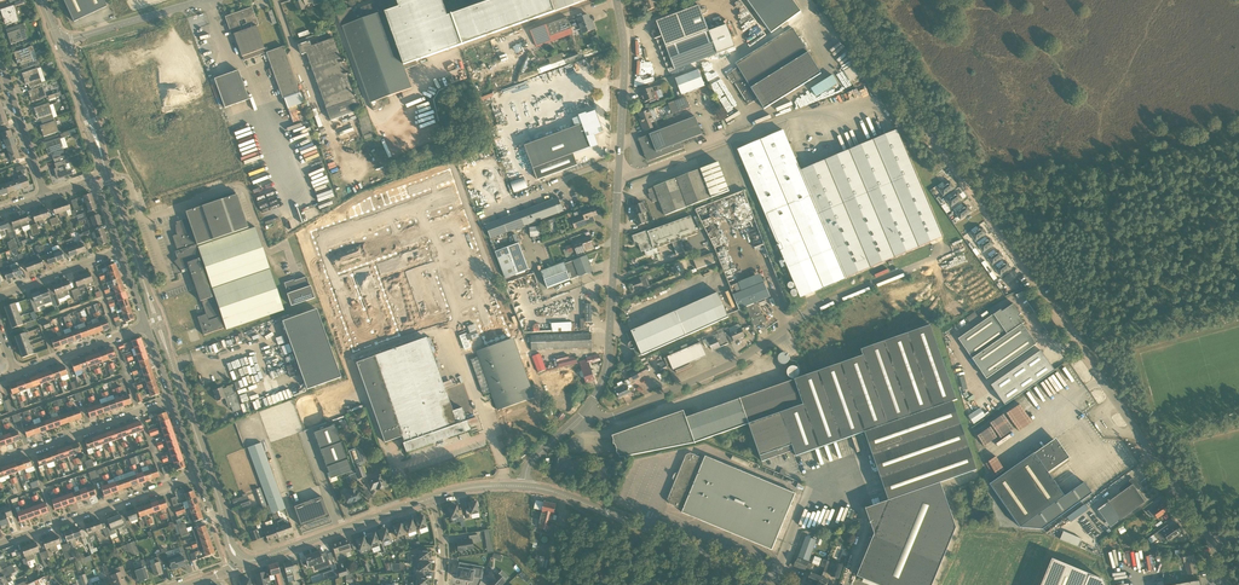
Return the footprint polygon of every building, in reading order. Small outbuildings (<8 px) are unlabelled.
[(104,0),(63,0),(74,22),(107,7),(104,0)] [(305,6),(303,0),(295,3),(298,12),(306,9),(305,6)] [(443,0),(384,0),(382,1),(382,0),(381,0),(378,1),(379,2),(376,3),(361,8),(362,9),(354,12),(352,7),(336,13),(341,27),(342,27),(370,104),(371,103),(374,111),(383,108),(380,100),(412,88),(406,70),(418,65),(417,61),(460,46),(449,15),(448,15),(443,0)] [(495,0),(472,0),(474,6),(449,15),(460,46),(505,29),(495,0)] [(551,13),(546,0),(495,0),(505,29),(551,13)] [(551,13),(587,0),(546,0),(551,13)] [(644,12),(655,8),(653,3),(658,1),(657,0),(640,0),(644,12)] [(772,33),(796,15),(801,12),(792,0),(748,0),(772,33)] [(669,72),(675,70),(735,47),(727,25),(709,32),(699,5),(656,21),(659,28),(652,31),(653,36),(654,35),(655,39),(657,38),(669,72)] [(7,25),(12,24),(12,23),(19,21),(14,6),(1,10),(4,18),(5,18),(7,25)] [(264,48),(256,26),(255,26),(253,22),(257,21),(254,13),(252,8),(226,17),(232,35),(234,34),(243,61),(266,53),(283,98),(300,92),(283,46),(268,52),(267,47),(264,48)] [(591,23),(590,20),(588,15),(569,22),(567,17),(546,25),(550,34),(547,35),(547,36),(535,41),(537,47),(574,34),(571,28),(580,25),(583,34),(595,29),(593,22),(591,23)] [(177,20),(184,41),(193,38),(187,17),(177,20)] [(16,43),(23,40),(20,31),(25,29),(24,23),(15,26),(17,30),(7,33),(11,44),(15,43),(15,44),(16,43)] [(734,82),(745,99),(748,105),(758,99),(764,109),(821,74),(793,28),(736,64),(738,68),(727,75),(732,83),(734,82)] [(360,111),(347,75),(351,74),(346,61),(343,62),(334,38),(332,39),(331,35),(310,42),(310,41),(298,46),(301,55),(307,53),(331,121),(360,111)] [(582,51),(584,57),(592,54),(596,53),(595,48),(594,47),(593,44),(593,43),(587,45),(588,48),(583,50),(582,51)] [(32,58),(30,52),(33,51),(32,46),(19,50),(14,52),(14,53),(16,58),(15,58),(16,59),(18,63),(17,63),(20,62),(21,66),(28,64),(29,67),(39,64),(38,60),(33,62),(32,58)] [(580,59),(577,53),(577,52),(569,56),(564,57),(562,53),(548,58),(550,63),(537,67),(539,75),(543,73),(543,72),(580,59)] [(714,64),(706,67),(707,71),(711,70),(715,78),(723,74),(720,66),(716,68),(714,64)] [(30,87),(42,83),(41,79),(37,69),(22,74),(23,74),(25,79),(24,79),(24,80),(25,80),(26,84),(28,83),(30,87)] [(248,99),(240,76),(238,70),(214,79),(224,108),(248,99)] [(681,94),(687,92),(705,86),(699,70),(676,79),(681,94)] [(815,96),(838,83),(833,75),(810,87),(815,96)] [(43,86),(42,83),(30,87),(31,90),(28,91),(29,91),(30,95),(29,95),(30,96),(32,101),(32,102),(47,97),(43,86)] [(656,96),(655,94),(653,87),(642,91),(643,96),(642,96),(644,102),(649,101),(650,103),(655,101),(654,97),(656,96)] [(680,99),(668,104),(672,115),(690,108),(686,97),(685,97),(684,94),(679,96),(680,99)] [(40,118),(41,122),(53,117),(57,116),(53,105),(50,106),(49,103),(34,108),(34,109),(35,108),(36,114),(36,115),(37,115),(38,118),(37,119),(38,119),(40,118)] [(311,109),(318,127),(323,126),(316,108),(311,109)] [(360,128),(363,136),(374,132),(366,110),(357,113),(362,127),(360,128)] [(653,110),(651,110),(650,110),(646,112),(645,112),(639,114),(641,119),(642,122),(641,122),(644,131),(650,129),(651,129),(653,128),(651,123),(655,122),(654,120),(655,119),(656,118),(656,117),(656,116),(654,111),(654,110),(653,110)] [(603,131),(596,111),(579,117),(583,125),(524,147),(536,181),(578,165),(574,154),(591,147),(591,148),(599,145),(595,134),(603,131)] [(4,127),(3,125),(8,123),(6,116),(0,118),(0,129),(4,127)] [(55,121),(53,117),(41,122),(42,125),(40,126),(41,126),(42,130),(41,130),(41,131),(42,131),(44,136),(43,136),(44,137),(59,132),(55,121)] [(682,142),(702,134),(696,117),(638,139),(645,157),(646,156),(648,161),(649,161),(685,148),(682,142)] [(2,133),(4,141),(13,138),(11,130),(2,133)] [(801,297),(943,237),(898,130),(801,171),(783,130),(738,150),(798,292),(801,297)] [(6,148),(16,144),(13,138),(4,141),(1,142),(0,142),(0,145),(2,145),(3,149),(6,148)] [(60,138),(50,141),(44,143),(44,144),(45,143),(47,149),(46,149),(46,150),(47,150),(48,154),(51,153),(53,160),(54,160),(66,156),(63,149),(64,149),(60,138)] [(18,151),(16,144),(6,148),(8,151),(4,152),(4,153),(0,154),(1,157),(5,156),(9,155),(18,151)] [(20,159),(20,157),(18,152),(9,155),(11,162),(20,159)] [(67,160),(66,156),(54,160),(55,164),(56,169),(54,169),(56,174),(55,175),(56,178),(57,178),(58,179),(73,174),(71,169),(68,170),(66,164),(69,163),(68,159),(67,160)] [(665,215),(729,191),(718,162),(654,187),(648,190),(650,194),(648,194),(650,199),(652,199),(653,203),(659,201),(665,215)] [(21,170),(22,175),(25,174),(24,169),(23,165),(16,168),(17,172),(21,170)] [(472,309),(486,342),(508,334),(449,166),(367,195),(353,204),(357,212),(310,230),(351,352),(472,309)] [(11,178),(12,182),(16,191),(23,189),(19,179),(16,181),(14,177),(13,173),(10,174),(11,178)] [(30,186),(27,177),(19,179),(23,189),(30,186)] [(1,196),(9,193),(5,184),(1,185),(0,182),(0,181),(0,191),(1,196)] [(9,193),(16,191),(12,182),(5,184),(9,193)] [(955,188),(950,182),(939,190),(944,196),(955,188)] [(318,209),(333,204),(328,190),(313,195),(318,209)] [(187,271),(187,268),(189,268),(200,301),(202,301),(206,314),(197,317),(204,335),(225,328),(226,330),(284,310),(256,227),(249,229),(237,194),(236,195),(235,191),(200,203),(202,206),(186,212),(188,218),(176,222),(180,234),(176,235),(177,238),(173,239),(178,251),(175,252),(178,261),(176,264),(181,270),(182,273),(187,271)] [(958,193),(947,200),(951,207),(962,199),(958,193)] [(86,204),(94,201),(91,194),(83,197),(86,204)] [(490,238),(558,213),(563,210),(559,198),(485,225),(490,238)] [(60,204),(63,212),(71,209),(68,201),(60,204)] [(75,212),(87,208),(89,212),(97,209),(94,201),(86,204),(79,207),(74,208),(74,210),(75,212)] [(307,220),(314,219),(310,202),(303,204),(307,220)] [(646,212),(645,209),(643,203),(635,206),(638,215),(635,217),(638,226),(647,222),(643,213),(646,212)] [(55,215),(59,213),(60,218),(64,216),(63,212),(60,204),(52,207),(55,215)] [(972,212),(967,205),(956,213),(960,220),(972,212)] [(597,214),(596,210),(595,207),(582,212),(583,216),(572,220),(575,229),(596,221),(594,216),(597,215),(597,214)] [(47,208),(40,211),(43,220),(50,218),(47,208)] [(43,223),(43,220),(40,211),(32,213),(35,222),(39,221),(40,224),(43,223)] [(29,225),(29,222),(26,214),(18,217),(22,227),(29,225)] [(87,216),(77,219),(79,222),(85,220),(86,224),(92,222),(93,226),(101,223),(98,215),(91,218),(89,219),(87,216)] [(680,240),(698,234),(691,216),(651,231),(650,229),(632,236),(635,243),(638,242),(639,245),(638,245),(639,246),(642,252),(653,248),(654,249),(672,243),(677,255),(684,252),(680,240)] [(11,219),(12,222),(13,227),(14,227),(15,230),(18,228),(19,231),(23,230),(22,227),(18,217),(11,219)] [(530,226),(530,236),(539,236),(539,226),(530,226)] [(971,235),(976,241),(987,234),(982,227),(971,235)] [(94,232),(97,239),(106,236),(103,228),(94,232)] [(18,238),(17,235),(15,231),(12,232),(17,248),(23,246),(22,242),(19,242),(18,238)] [(16,249),(17,248),(12,232),(8,233),(11,240),(11,242),(8,243),(10,250),(16,249)] [(74,243),(78,254),(86,251),(83,243),(82,244),(81,242),(85,241),(83,236),(83,234),(79,235),(81,240),(74,243)] [(106,236),(97,239),(99,246),(108,243),(106,236)] [(577,254),(580,253),(585,251),(585,249),(587,248),(587,249),(594,246),(592,242),(593,241),(590,236),(577,241),(578,242),(573,244),(577,254)] [(995,244),(990,238),(979,246),(983,252),(995,244)] [(60,249),(53,251),(57,262),(64,259),(62,251),(61,251),(60,250),(64,248),(61,241),(61,240),(57,241),(60,249)] [(78,254),(74,243),(73,240),(66,243),(65,240),(61,241),(64,248),(67,247),(68,249),(67,249),(70,257),(78,254)] [(519,243),(495,252),(505,278),(529,269),(519,243)] [(764,243),(757,246),(760,253),(766,250),(764,243)] [(31,257),(32,259),(36,270),(43,267),(40,259),(39,258),(43,256),(39,247),(39,245),(35,247),(38,255),(31,257)] [(57,262),(53,251),(52,249),(45,252),(43,245),(39,247),(43,256),(46,255),(47,257),(46,257),(49,265),(57,262)] [(18,265),(22,264),(18,255),(16,249),(10,250),(11,252),(15,256),(18,265)] [(988,259),(992,265),(1004,257),(999,251),(988,259)] [(697,269),(715,262),(712,253),(693,260),(697,269)] [(36,270),(32,259),(25,261),(22,254),(18,255),(22,264),(25,263),(26,264),(25,265),(28,273),(36,270)] [(572,279),(588,273),(593,271),(591,265),(591,263),(590,263),(589,260),(587,255),(565,264),(565,263),(542,272),(548,289),(572,280),(572,279)] [(1000,276),(1011,268),(1007,262),(996,270),(1000,276)] [(10,266),(15,277),(22,275),(19,267),(18,267),(16,263),(10,266)] [(100,277),(118,271),(115,264),(111,265),(107,267),(108,271),(99,275),(100,277)] [(15,277),(10,266),(6,267),(7,271),(4,272),(7,280),(15,277)] [(110,277),(111,281),(120,278),(118,271),(100,277),(101,280),(110,277)] [(99,289),(96,282),(93,283),(92,281),(93,281),(90,273),(82,276),(86,287),(87,289),(94,286),(95,290),(99,289)] [(86,287),(82,276),(74,278),(78,287),(78,288),(75,289),(78,296),(81,295),(79,290),(86,287)] [(295,279),(288,281),(284,283),(288,293),(287,294),(291,306),(314,298),(310,286),(306,277),(295,280),(295,279)] [(122,285),(120,278),(111,281),(107,282),(108,286),(108,287),(103,288),(104,291),(122,285)] [(644,290),(649,287),(646,279),(641,281),(641,279),(631,283),(632,287),(630,288),(631,292),(634,291),(643,288),(644,290)] [(68,281),(61,284),(65,296),(69,295),(67,291),(71,289),(68,281)] [(734,295),(733,295),(739,309),(770,297),(765,282),(764,283),(734,295)] [(53,286),(53,287),(56,295),(57,295),(57,296),(54,297),(57,307),(61,305),(58,299),(65,296),(61,284),(53,286)] [(115,291),(116,295),(125,292),(122,285),(104,291),(105,294),(110,292),(115,291)] [(47,289),(39,291),(44,305),(52,302),(54,308),(57,307),(54,297),(50,299),(50,297),(47,289)] [(37,308),(44,305),(39,291),(32,294),(33,299),(30,300),(35,312),(38,311),(37,308)] [(125,292),(116,295),(118,299),(108,302),(109,305),(127,299),(125,292)] [(637,357),(642,355),(642,356),(728,317),(718,292),(631,331),(632,332),(627,334),(630,342),(629,343),(628,344),(628,345),(628,346),(629,347),(629,348),(630,349),(631,349),(632,349),(633,349),(637,357)] [(130,306),(127,299),(109,305),(110,308),(119,304),(121,309),(130,306)] [(17,309),(15,303),(5,307),(7,313),(17,309)] [(763,318),(762,316),(757,303),(746,308),(754,327),(764,323),(765,322),(766,321),(766,320),(766,319),(766,318),(765,318),(765,317),(763,318)] [(1019,315),(1021,314),(1014,304),(1002,311),(1001,310),(994,315),(994,314),(959,339),(987,379),(1037,344),(1023,324),(1024,323),(1019,315)] [(113,316),(114,319),(119,317),(123,315),(132,312),(130,306),(121,309),(122,313),(113,316)] [(10,317),(19,314),(17,309),(7,313),(7,315),(9,314),(10,317)] [(318,309),(283,321),(307,390),(342,378),(318,309)] [(101,316),(99,312),(97,313),(96,313),(98,318),(99,322),(100,322),(103,331),(110,328),(107,320),(102,321),(101,317),(101,316)] [(132,312),(123,315),(124,318),(126,322),(127,322),(129,325),(132,324),(131,321),(134,320),(132,312)] [(10,323),(21,319),(19,314),(10,317),(11,320),(9,321),(10,323)] [(21,319),(10,323),(12,328),(23,325),(21,319)] [(68,323),(70,328),(72,332),(75,341),(82,338),(79,330),(75,331),(73,327),(71,322),(68,323)] [(96,333),(103,331),(100,322),(99,322),(93,324),(96,333)] [(574,322),(551,323),(552,331),(574,331),(574,322)] [(93,324),(86,327),(89,336),(96,333),(93,324)] [(741,328),(740,328),(739,324),(729,328),(731,333),(734,341),(745,336),(743,331),(741,328)] [(975,464),(953,401),(957,400),(930,325),(861,350),(863,355),(694,415),(692,409),(684,411),(680,412),(690,444),(695,443),(695,442),(749,424),(762,461),(794,450),(796,456),(865,432),(889,501),(866,509),(875,533),(857,576),(871,582),(880,578),(883,584),(889,584),(893,583),(894,584),(932,584),(956,528),(940,482),(977,470),(975,464)] [(82,338),(89,336),(86,327),(79,330),(82,338)] [(712,350),(728,344),(725,336),(728,335),(725,329),(724,328),(717,331),(718,334),(703,340),(706,347),(710,346),(712,350)] [(248,338),(255,336),(253,329),(246,331),(248,338)] [(72,332),(65,335),(68,343),(75,341),(72,332)] [(531,350),(592,348),(592,332),(530,334),(531,350)] [(17,342),(28,338),(26,333),(15,336),(17,342)] [(65,335),(58,337),(61,346),(68,343),(65,335)] [(54,348),(61,346),(58,337),(51,340),(54,348)] [(20,346),(30,343),(28,338),(17,342),(18,344),(19,344),(20,346)] [(134,348),(143,345),(141,338),(132,341),(134,348)] [(438,441),(439,444),(444,442),(443,439),(470,430),(467,421),(465,421),(464,418),(465,418),(461,408),(452,411),(426,338),(374,356),(373,354),(369,356),(370,358),(356,363),(385,442),(402,436),(405,443),(403,443),(406,452),(438,441)] [(491,354),(481,357),(499,409),(532,397),(512,340),(489,348),(491,354)] [(707,356),(701,342),(668,357),(673,370),(707,356)] [(21,352),(31,348),(30,343),(20,346),(21,349),(20,350),(21,352)] [(143,345),(134,348),(132,349),(134,356),(146,352),(143,345)] [(23,358),(33,354),(31,348),(21,352),(23,358)] [(106,351),(109,359),(116,357),(113,348),(106,351)] [(99,353),(102,362),(109,359),(106,351),(99,353)] [(991,385),(1005,405),(1055,371),(1041,351),(991,385)] [(146,352),(134,356),(137,355),(139,362),(148,359),(146,352)] [(540,352),(532,355),(538,372),(547,369),(540,352)] [(102,362),(99,353),(92,356),(95,364),(102,362)] [(786,353),(777,353),(777,363),(787,363),(786,353)] [(568,354),(556,357),(559,367),(577,362),(576,356),(569,358),(568,354)] [(584,383),(594,381),(590,362),(601,360),(600,355),(580,359),(584,383)] [(85,358),(88,367),(95,364),(92,356),(85,358)] [(85,358),(78,361),(82,369),(83,374),(85,379),(87,385),(91,384),(85,368),(88,367),(85,358)] [(148,359),(139,362),(142,369),(150,366),(148,359)] [(75,372),(82,369),(78,361),(71,363),(75,372)] [(61,377),(68,374),(65,366),(58,368),(61,377)] [(142,369),(144,376),(153,373),(150,366),(142,369)] [(631,382),(639,378),(649,374),(645,366),(628,375),(631,382)] [(798,368),(788,366),(785,376),(795,379),(798,368)] [(54,379),(61,377),(58,368),(51,371),(54,379)] [(47,382),(54,379),(51,371),(44,373),(47,382)] [(40,384),(47,382),(44,373),(37,376),(40,384)] [(153,373),(144,376),(146,383),(155,380),(153,373)] [(249,385),(256,382),(253,374),(246,377),(249,385)] [(37,376),(30,378),(33,387),(40,384),(37,376)] [(35,392),(33,387),(30,378),(23,381),(26,390),(30,388),(31,393),(32,393),(34,397),(37,396),(35,392)] [(157,387),(155,380),(146,383),(149,390),(157,387)] [(16,383),(20,392),(22,391),(26,390),(23,381),(16,383)] [(631,394),(629,388),(626,382),(614,387),(620,399),(631,394)] [(20,402),(22,408),(25,407),(23,401),(21,397),(20,392),(16,383),(9,386),(13,395),(16,393),(18,398),(19,398),(20,402)] [(236,393),(234,393),(232,385),(227,387),(227,388),(222,389),(222,388),(213,391),(217,401),(225,398),(229,408),(232,407),(233,412),(240,409),(236,397),(237,396),(236,393)] [(124,391),(123,391),(121,387),(118,388),(120,393),(122,397),(125,406),(132,403),(129,395),(125,396),(124,391)] [(146,395),(150,394),(151,397),(160,394),(157,387),(149,390),(145,391),(146,395)] [(118,408),(125,406),(122,397),(115,400),(118,408)] [(111,411),(118,408),(115,400),(108,402),(111,411)] [(993,400),(968,415),(974,423),(998,408),(993,400)] [(75,406),(73,406),(72,401),(69,402),(75,420),(82,418),(79,409),(76,410),(75,406)] [(251,411),(254,410),(252,401),(245,403),(246,409),(250,408),(251,411)] [(67,408),(69,413),(65,414),(68,423),(75,420),(69,402),(66,403),(68,408),(67,408)] [(104,413),(111,411),(108,402),(101,404),(104,413)] [(97,415),(104,413),(101,404),(94,407),(97,415)] [(90,418),(97,415),(94,407),(87,409),(90,418)] [(33,420),(32,421),(30,416),(28,410),(26,411),(29,422),(31,426),(34,435),(41,432),(38,424),(34,425),(33,420)] [(57,412),(58,416),(62,425),(68,423),(65,414),(62,415),(60,411),(57,412)] [(40,418),(41,423),(38,424),(41,432),(48,430),(45,421),(43,417),(41,412),(39,413),(40,418)] [(160,422),(169,419),(166,412),(158,415),(160,422)] [(620,457),(690,444),(680,412),(612,436),(614,440),(614,444),(615,444),(617,449),(617,453),(619,453),(620,457)] [(62,425),(58,416),(52,419),(55,428),(62,425)] [(48,430),(55,428),(52,419),(45,421),(48,430)] [(160,422),(161,427),(162,429),(171,426),(169,419),(160,422)] [(133,424),(136,433),(139,432),(143,430),(140,421),(133,424)] [(345,421),(339,423),(342,429),(347,427),(345,421)] [(130,435),(136,433),(133,424),(126,426),(130,435)] [(320,448),(340,440),(335,425),(314,432),(320,448)] [(27,437),(34,435),(31,426),(24,429),(27,437)] [(120,429),(123,437),(130,435),(126,426),(120,429)] [(171,426),(162,429),(163,432),(165,436),(173,433),(171,426)] [(982,428),(976,431),(986,445),(991,442),(982,428)] [(116,440),(123,437),(120,429),(113,431),(116,440)] [(10,434),(13,442),(20,440),(17,431),(10,434)] [(106,434),(109,442),(116,440),(113,431),(106,434)] [(167,443),(176,440),(173,433),(165,436),(167,443)] [(10,434),(3,436),(6,445),(13,442),(10,434)] [(102,445),(109,442),(106,434),(99,436),(102,445)] [(95,447),(102,445),(99,436),(92,438),(95,447)] [(85,441),(88,450),(92,448),(94,453),(96,457),(98,456),(97,452),(95,447),(92,438),(85,441)] [(1034,453),(995,481),(990,484),(1008,511),(1020,527),(1043,529),(1092,493),(1084,482),(1065,496),(1048,473),(1069,458),(1055,439),(1035,453),(1034,453)] [(169,450),(178,447),(176,440),(167,443),(169,450)] [(325,463),(346,455),(340,440),(320,448),(320,449),(320,450),(325,463)] [(277,503),(280,510),(286,508),(262,442),(247,447),(269,506),(277,503)] [(78,443),(71,446),(74,454),(81,452),(78,443)] [(64,448),(67,457),(74,454),(71,446),(64,448)] [(162,460),(167,458),(172,457),(181,454),(178,447),(169,450),(171,454),(166,455),(166,456),(161,457),(162,460)] [(60,459),(67,457),(64,448),(57,451),(60,459)] [(362,467),(361,464),(362,463),(357,448),(349,451),(356,469),(355,469),(359,479),(366,477),(363,466),(362,467)] [(54,462),(60,459),(57,451),(51,453),(54,462)] [(47,464),(54,462),(51,453),(44,455),(47,464)] [(772,550),(776,539),(795,493),(705,456),(704,459),(690,453),(686,455),(678,475),(676,476),(675,478),(676,480),(668,500),(669,504),(683,509),(682,512),(772,550)] [(183,460),(181,454),(172,457),(174,463),(183,460)] [(50,473),(48,469),(47,464),(44,455),(37,458),(40,467),(43,465),(45,470),(46,470),(47,474),(50,473)] [(346,455),(325,463),(327,467),(326,467),(327,467),(331,478),(352,471),(346,455)] [(139,463),(138,459),(137,456),(134,457),(135,458),(130,460),(132,466),(134,471),(136,475),(139,484),(145,481),(142,473),(139,474),(137,469),(137,470),(135,465),(139,463)] [(1115,457),(1102,467),(1112,481),(1126,471),(1115,457)] [(25,469),(32,467),(29,458),(22,460),(25,469)] [(18,472),(25,469),(22,460),(15,463),(18,472)] [(152,469),(151,465),(149,460),(146,461),(149,470),(152,479),(160,477),(157,468),(152,469)] [(183,460),(174,463),(177,471),(185,468),(183,460)] [(152,479),(149,470),(146,461),(143,462),(145,467),(141,468),(143,473),(142,473),(145,481),(152,479)] [(11,474),(18,472),(15,463),(8,465),(11,474)] [(5,476),(11,474),(8,465),(1,468),(5,476)] [(122,480),(120,475),(119,470),(116,471),(118,476),(114,478),(114,479),(115,482),(118,491),(125,489),(122,480)] [(129,477),(125,479),(121,470),(119,470),(120,475),(122,480),(125,489),(132,486),(129,477)] [(606,484),(609,478),(610,476),(605,474),(606,474),(601,472),(599,471),(596,479),(606,484)] [(352,483),(358,481),(355,473),(354,473),(349,475),(352,483)] [(377,490),(387,486),(383,474),(372,478),(373,479),(367,481),(371,490),(376,488),(377,490)] [(107,481),(107,480),(105,475),(102,476),(104,481),(105,486),(101,487),(104,496),(111,493),(108,485),(107,481)] [(132,486),(139,484),(136,475),(129,477),(132,486)] [(1108,502),(1121,520),(1145,502),(1137,491),(1141,488),(1136,482),(1135,480),(1131,480),(1130,481),(1120,488),(1123,492),(1108,502)] [(111,493),(118,491),(115,482),(108,485),(111,493)] [(75,492),(74,488),(72,483),(69,484),(71,489),(73,493),(76,502),(82,500),(79,491),(75,492)] [(86,489),(89,497),(96,495),(93,486),(86,489)] [(260,488),(255,490),(260,504),(265,502),(260,488)] [(360,501),(357,490),(356,491),(356,488),(349,491),(350,493),(344,495),(348,505),(354,503),(353,501),(359,499),(360,501)] [(82,500),(89,497),(86,489),(79,491),(82,500)] [(39,500),(37,494),(36,491),(33,492),(35,496),(36,501),(38,506),(41,514),(48,512),(45,503),(42,504),(40,499),(39,500)] [(185,494),(187,501),(196,498),(193,491),(185,494)] [(69,505),(76,502),(73,493),(66,496),(69,505)] [(535,495),(534,509),(542,509),(543,496),(535,495)] [(62,507),(69,505),(66,496),(59,498),(62,507)] [(247,496),(239,499),(240,501),(239,502),(241,507),(250,504),(247,496)] [(322,496),(321,497),(294,506),(301,526),(308,524),(311,524),(313,523),(316,523),(318,522),(321,521),(323,520),(325,518),(328,517),(327,517),(329,516),(322,496)] [(27,519),(24,510),(23,506),(21,501),(20,498),(17,499),(18,502),(20,506),(19,507),(21,512),(17,513),(20,522),(27,519)] [(55,509),(62,507),(59,498),(52,501),(55,509)] [(198,505),(196,498),(187,501),(189,508),(198,505)] [(163,509),(168,508),(165,499),(158,501),(161,510),(162,515),(164,519),(164,520),(166,525),(168,524),(166,519),(167,518),(165,514),(163,509)] [(477,506),(479,506),(478,502),(476,502),(475,500),(471,501),(471,503),(468,503),(469,508),(465,509),(467,518),(472,517),(471,514),(479,512),(477,506)] [(154,512),(161,510),(158,501),(151,504),(154,512)] [(545,529),(550,503),(544,502),(539,528),(545,529)] [(272,513),(280,510),(277,503),(269,506),(272,513)] [(551,530),(554,515),(556,504),(550,503),(545,529),(551,530)] [(147,515),(154,512),(151,504),(144,506),(147,515)] [(1158,519),(1163,514),(1168,511),(1164,504),(1157,509),(1155,506),(1148,511),(1152,517),(1155,515),(1158,519)] [(189,508),(192,515),(201,512),(198,505),(189,508)] [(462,510),(458,511),(457,506),(454,507),(453,505),(449,506),(449,507),(449,508),(448,508),(448,513),(450,512),(451,518),(459,517),(459,518),(463,517),(462,510)] [(1070,521),(1088,511),(1085,505),(1066,515),(1070,521)] [(34,517),(41,514),(38,506),(31,508),(34,517)] [(150,524),(149,519),(147,515),(144,506),(137,509),(140,517),(144,516),(145,521),(146,520),(148,525),(150,524)] [(10,507),(0,510),(0,511),(1,513),(4,512),(5,514),(0,516),(0,524),(2,529),(6,528),(5,525),(9,524),(7,517),(13,515),(10,507)] [(27,519),(34,517),(31,508),(24,510),(27,519)] [(130,522),(138,519),(134,510),(126,512),(130,522)] [(201,512),(192,515),(194,522),(203,519),(201,512)] [(129,528),(126,520),(123,521),(120,515),(114,517),(118,529),(121,527),(123,530),(129,528),(128,528),(129,528)] [(417,523),(414,525),(415,531),(416,532),(420,531),(419,529),(426,527),(427,527),(425,521),(426,520),(425,516),(423,517),(423,516),(422,516),(422,515),(418,517),(418,518),(415,519),(417,523)] [(118,529),(114,517),(107,520),(110,526),(107,528),(110,536),(116,533),(115,530),(118,529)] [(328,519),(328,517),(325,518),(323,520),(321,521),(318,522),(316,523),(313,523),(311,524),(308,524),(309,527),(328,519)] [(284,535),(294,532),(290,523),(284,525),(283,524),(285,523),(284,519),(280,520),(284,531),(283,531),(284,535)] [(402,529),(404,534),(405,536),(408,534),(408,533),(415,531),(414,525),(412,520),(411,520),(411,519),(407,520),(407,522),(404,523),(406,527),(402,529)] [(99,520),(92,522),(96,532),(103,529),(106,537),(110,536),(107,528),(105,523),(101,524),(99,520)] [(278,538),(284,535),(283,531),(284,531),(280,520),(277,521),(279,525),(280,525),(281,526),(275,528),(278,538)] [(86,528),(83,530),(88,544),(90,549),(93,548),(88,534),(96,532),(92,522),(85,525),(86,528)] [(184,522),(178,524),(177,524),(179,531),(186,528),(184,522)] [(404,534),(402,529),(401,524),(400,524),(400,523),(396,524),(396,526),(393,527),(395,531),(391,533),(394,540),(397,538),(397,537),(404,534)] [(1177,535),(1180,539),(1184,535),(1182,532),(1183,531),(1181,528),(1181,527),(1180,527),(1178,524),(1170,530),(1167,525),(1155,533),(1161,542),(1166,538),(1169,541),(1177,535)] [(268,541),(277,538),(274,529),(273,525),(263,529),(268,541)] [(199,535),(208,532),(205,526),(197,528),(199,535)] [(84,545),(88,544),(83,530),(79,531),(78,527),(71,530),(74,539),(81,537),(84,545)] [(186,528),(179,531),(181,537),(188,534),(186,528)] [(378,532),(381,540),(382,542),(390,539),(390,541),(394,540),(391,533),(388,534),(386,529),(383,530),(383,529),(379,530),(379,532),(378,532)] [(67,542),(70,540),(73,547),(77,546),(74,539),(71,530),(64,533),(67,542)] [(260,539),(258,533),(256,530),(251,532),(254,541),(260,539)] [(1060,539),(1078,547),(1082,539),(1063,531),(1060,539)] [(208,532),(199,535),(201,542),(210,539),(208,532)] [(369,541),(372,548),(379,546),(382,553),(386,552),(382,542),(381,540),(378,541),(375,533),(372,534),(371,533),(367,534),(368,535),(367,536),(369,541)] [(57,535),(50,538),(55,551),(62,549),(66,560),(69,559),(67,552),(64,545),(61,546),(60,544),(57,535)] [(472,540),(479,539),(478,535),(469,536),(470,540),(457,542),(458,552),(461,551),(461,552),(467,552),(467,550),(473,549),(472,540)] [(816,541),(817,540),(806,536),(798,557),(809,561),(814,548),(816,541)] [(368,551),(372,550),(372,548),(369,541),(365,542),(364,537),(361,538),(360,537),(356,539),(357,540),(356,540),(360,551),(367,548),(368,551)] [(51,552),(55,551),(50,538),(43,540),(46,549),(50,548),(51,552)] [(414,546),(420,544),(418,538),(412,540),(414,546)] [(210,539),(201,542),(204,549),(212,546),(210,539)] [(337,559),(342,557),(341,555),(351,552),(347,540),(332,545),(337,559)] [(125,551),(128,550),(130,556),(139,553),(134,541),(123,546),(125,551)] [(29,545),(32,554),(39,552),(36,543),(29,545)] [(25,557),(32,554),(29,545),(22,548),(25,557)] [(173,551),(174,555),(179,568),(182,567),(183,567),(185,567),(185,566),(185,565),(186,565),(184,561),(187,560),(183,546),(173,550),(173,551)] [(204,549),(206,556),(215,553),(212,546),(204,549)] [(162,553),(161,553),(164,560),(165,560),(167,567),(170,566),(171,570),(179,568),(174,555),(173,551),(166,553),(164,548),(161,550),(162,553)] [(308,567),(317,564),(319,569),(330,565),(326,553),(321,555),(320,551),(304,557),(308,567)] [(411,563),(418,563),(419,563),(427,563),(427,559),(430,559),(430,556),(432,556),(432,552),(430,552),(430,551),(419,551),(419,555),(411,555),(411,563)] [(1188,575),(1190,574),(1196,573),(1193,560),(1194,560),(1192,551),(1182,553),(1184,562),(1185,562),(1188,575)] [(45,559),(43,552),(39,554),(44,567),(48,566),(45,559)] [(159,562),(164,560),(161,553),(157,554),(158,558),(154,559),(155,564),(151,565),(155,576),(162,573),(160,567),(161,567),(159,562)] [(90,555),(81,560),(83,564),(92,560),(90,555)] [(813,555),(811,562),(819,565),(822,558),(813,555)] [(552,572),(553,567),(554,561),(536,557),(534,565),(547,568),(546,571),(552,572)] [(805,571),(808,565),(809,563),(797,558),(794,566),(805,571)] [(1104,580),(1052,559),(1041,584),(1105,584),(1104,580)] [(148,578),(145,571),(148,570),(144,560),(140,561),(142,566),(135,568),(139,581),(148,578)] [(277,563),(269,566),(272,575),(274,575),(277,584),(281,584),(278,573),(280,573),(277,563)] [(427,563),(419,563),(419,571),(416,571),(416,575),(423,575),(423,571),(430,571),(430,568),(431,568),(431,564),(430,564),(430,563),(427,563)] [(836,563),(833,570),(831,576),(838,579),(843,565),(836,563)] [(295,584),(302,582),(298,567),(294,568),(293,565),(284,567),(287,576),(293,574),(295,584)] [(456,578),(456,579),(457,579),(462,580),(466,581),(466,580),(471,581),(471,582),(472,582),(472,581),(472,577),(481,578),(483,568),(471,565),(470,570),(459,568),(458,568),(458,569),(456,578)] [(126,575),(123,566),(115,569),(117,574),(112,576),(115,584),(126,584),(123,577),(126,575)] [(348,575),(345,568),(337,570),(339,577),(348,575)] [(486,577),(489,580),(490,579),(491,581),(488,584),(489,584),(501,584),(505,581),(498,574),(496,576),(491,571),(486,577)] [(820,571),(818,576),(811,573),(807,582),(815,584),(819,584),(824,572),(820,571)] [(255,575),(258,584),(265,584),(267,584),(271,583),(268,572),(265,573),(264,572),(255,575)] [(826,573),(824,572),(819,584),(827,584),(828,583),(829,580),(824,578),(826,573)] [(43,577),(46,584),(53,584),(50,574),(43,577)] [(88,582),(85,574),(79,576),(82,584),(89,584),(88,582)] [(429,582),(428,582),(428,579),(423,579),(423,575),(416,575),(416,579),(417,579),(417,584),(429,584),(429,582)] [(5,576),(0,578),(0,584),(3,584),(12,581),(10,577),(6,579),(5,576)]
